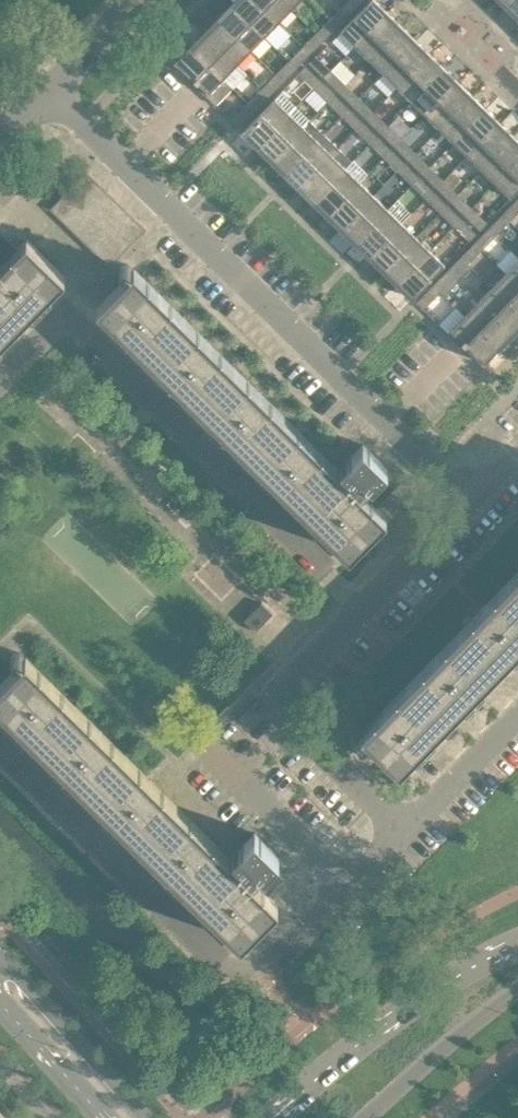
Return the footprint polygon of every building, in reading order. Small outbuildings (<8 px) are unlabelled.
[(256,0),(234,0),(231,3),(264,36),(278,21),(256,0)] [(278,21),(292,7),(284,0),(256,0),(278,21)] [(355,45),(387,11),(375,0),(369,0),(340,30),(355,45)] [(344,4),(350,10),(360,0),(348,0),(344,4)] [(505,4),(517,17),(517,0),(508,0),(505,4)] [(231,3),(217,17),(250,50),(264,36),(231,3)] [(344,4),(330,18),(337,24),(350,10),(344,4)] [(355,45),(369,58),(401,25),(387,11),(355,45)] [(250,50),(217,17),(203,31),(237,64),(250,50)] [(337,24),(330,18),(317,32),(323,38),(337,24)] [(415,39),(401,25),(369,58),(383,72),(415,39)] [(203,31),(190,45),(223,78),(237,64),(203,31)] [(317,32),(303,46),(309,52),(323,38),(317,32)] [(429,53),(415,39),(383,72),(397,86),(429,53)] [(232,87),(223,78),(190,45),(187,48),(186,46),(182,50),(183,52),(175,60),(194,78),(193,78),(196,81),(193,83),(215,104),(232,87)] [(309,52),(303,46),(289,60),(295,66),(309,52)] [(411,100),(443,66),(429,53),(397,86),(411,100)] [(324,76),(330,70),(315,55),(309,61),(324,76)] [(289,60),(275,74),(281,80),(295,66),(289,60)] [(313,87),(319,80),(305,66),(298,72),(313,87)] [(457,80),(443,66),(411,100),(425,113),(457,80)] [(344,83),(330,70),(324,76),(338,90),(344,83)] [(281,80),(275,74),(261,88),(268,94),(281,80)] [(333,94),(319,80),(313,87),(327,100),(333,94)] [(439,127),(471,94),(457,80),(425,113),(439,127)] [(352,103),(358,97),(344,83),(338,90),(352,103)] [(261,88),(248,102),(254,108),(268,94),(261,88)] [(241,130),(256,145),(295,105),(280,91),(241,130)] [(341,114),(347,108),(333,94),(327,100),(341,114)] [(485,108),(471,94),(439,127),(453,141),(485,108)] [(372,111),(358,97),(352,103),(366,117),(372,111)] [(230,120),(237,126),(254,108),(248,102),(230,120)] [(309,119),(295,105),(256,145),(270,159),(309,119)] [(361,122),(347,108),(341,114),(355,128),(361,122)] [(467,155),(499,122),(485,108),(453,141),(467,155)] [(380,131),(386,125),(372,111),(366,117),(380,131)] [(323,133),(309,119),(270,159),(284,172),(323,133)] [(355,128),(369,142),(375,135),(361,122),(355,128)] [(513,135),(499,122),(467,155),(481,168),(513,135)] [(400,138),(386,125),(380,131),(394,145),(400,138)] [(284,172),(298,186),(337,147),(323,133),(284,172)] [(389,149),(375,135),(369,142),(383,156),(389,149)] [(495,182),(517,159),(517,140),(513,135),(481,168),(495,182)] [(408,158),(414,152),(400,138),(394,145),(408,158)] [(312,200),(345,167),(351,160),(337,147),(298,186),(312,200)] [(397,169),(404,163),(389,149),(383,156),(397,169)] [(428,166),(414,152),(408,158),(422,172),(428,166)] [(495,182),(510,197),(517,188),(517,159),(495,182)] [(418,177),(404,163),(397,169),(411,183),(418,177)] [(436,186),(442,180),(428,166),(422,172),(436,186)] [(359,180),(345,167),(312,200),(326,214),(359,180)] [(86,170),(67,189),(80,202),(98,183),(86,170)] [(425,197),(432,191),(418,177),(411,183),(425,197)] [(340,227),(373,194),(359,180),(326,214),(340,227)] [(456,193),(442,180),(436,186),(450,200),(456,193)] [(80,202),(89,211),(108,192),(98,183),(80,202)] [(62,221),(80,202),(67,189),(49,208),(62,221)] [(402,202),(408,194),(403,190),(389,208),(404,220),(412,210),(402,202)] [(446,204),(432,191),(425,197),(439,211),(446,204)] [(98,220),(117,201),(108,192),(89,211),(98,220)] [(464,213),(470,207),(456,193),(450,200),(464,213)] [(387,208),(373,194),(340,227),(355,241),(387,208)] [(516,200),(502,214),(508,220),(517,210),(517,202),(516,200)] [(126,210),(117,201),(98,220),(108,229),(126,210)] [(89,211),(80,202),(62,221),(71,229),(89,211)] [(454,224),(460,218),(446,204),(439,211),(454,224)] [(485,222),(470,207),(464,213),(479,228),(485,222)] [(369,255),(401,222),(387,208),(355,241),(369,255)] [(108,229),(117,238),(135,219),(126,210),(108,229)] [(80,238),(98,220),(89,211),(71,229),(80,238)] [(502,214),(488,228),(495,234),(508,220),(502,214)] [(474,233),(460,218),(454,224),(468,239),(474,233)] [(145,228),(135,219),(117,238),(126,247),(145,228)] [(108,229),(98,220),(80,238),(89,247),(108,229)] [(415,236),(401,222),(369,255),(383,269),(415,236)] [(495,234),(488,228),(475,242),(481,248),(495,234)] [(98,256),(117,238),(108,229),(89,247),(98,256)] [(383,269),(397,282),(429,249),(415,236),(383,269)] [(16,333),(11,328),(17,322),(22,327),(40,308),(36,304),(42,297),(46,302),(65,283),(60,279),(64,275),(47,258),(50,254),(43,248),(40,251),(26,238),(1,263),(0,262),(0,349),(16,333)] [(98,256),(108,266),(126,247),(117,238),(98,256)] [(475,242),(461,256),(467,262),(481,248),(475,242)] [(429,249),(397,282),(411,297),(444,264),(429,249)] [(467,262),(461,256),(447,270),(453,276),(467,262)] [(506,273),(517,285),(517,260),(506,273)] [(347,477),(133,268),(120,282),(116,277),(109,284),(113,289),(96,306),(100,309),(96,314),(114,332),(119,328),(125,334),(121,338),(139,357),(144,352),(150,358),(146,363),(164,381),(169,377),(175,383),(171,387),(189,406),(194,401),(200,408),(196,412),(215,431),(219,426),(225,432),(221,437),(240,455),(244,451),(251,457),(246,462),(265,480),(269,475),(276,481),(271,486),(290,504),(294,500),(301,506),(296,510),(315,529),(319,524),(325,530),(321,535),(340,553),(344,549),(348,553),(363,537),(368,542),(377,533),(372,528),(385,515),(360,490),(369,480),(371,482),(386,467),(362,443),(347,459),(356,468),(347,477)] [(447,270),(433,284),(440,290),(453,276),(447,270)] [(517,312),(517,285),(506,273),(492,287),(517,312)] [(440,290),(433,284),(416,302),(422,308),(440,290)] [(517,326),(517,312),(492,287),(478,301),(511,333),(517,326)] [(478,301),(464,315),(498,347),(511,333),(478,301)] [(498,347),(464,315),(450,329),(451,330),(448,333),(451,336),(460,344),(462,342),(464,344),(465,344),(483,362),(498,347)] [(472,616),(468,612),(459,621),(463,625),(360,730),(375,746),(371,750),(378,757),(382,752),(398,768),(401,764),(406,768),(424,750),(420,745),(426,739),(430,743),(449,725),(444,720),(450,714),(455,718),(473,700),(469,695),(475,689),(479,693),(498,675),(493,670),(500,663),(504,668),(517,654),(517,645),(517,569),(472,616)] [(243,619),(255,631),(272,613),(261,601),(243,619)] [(146,775),(25,656),(0,682),(0,715),(6,721),(11,716),(17,722),(13,727),(31,745),(36,741),(42,747),(37,751),(56,770),(61,765),(67,771),(62,776),(81,794),(86,790),(92,796),(88,801),(106,819),(111,815),(117,821),(113,825),(131,844),(136,839),(142,846),(138,850),(157,868),(161,864),(167,870),(163,874),(182,893),(186,888),(192,894),(188,899),(207,917),(211,913),(217,919),(213,923),(232,942),(236,937),(240,941),(277,904),(271,898),(275,894),(268,887),(264,891),(251,879),(261,869),(262,871),(278,855),(254,832),(239,847),(248,857),(239,866),(146,775)]
